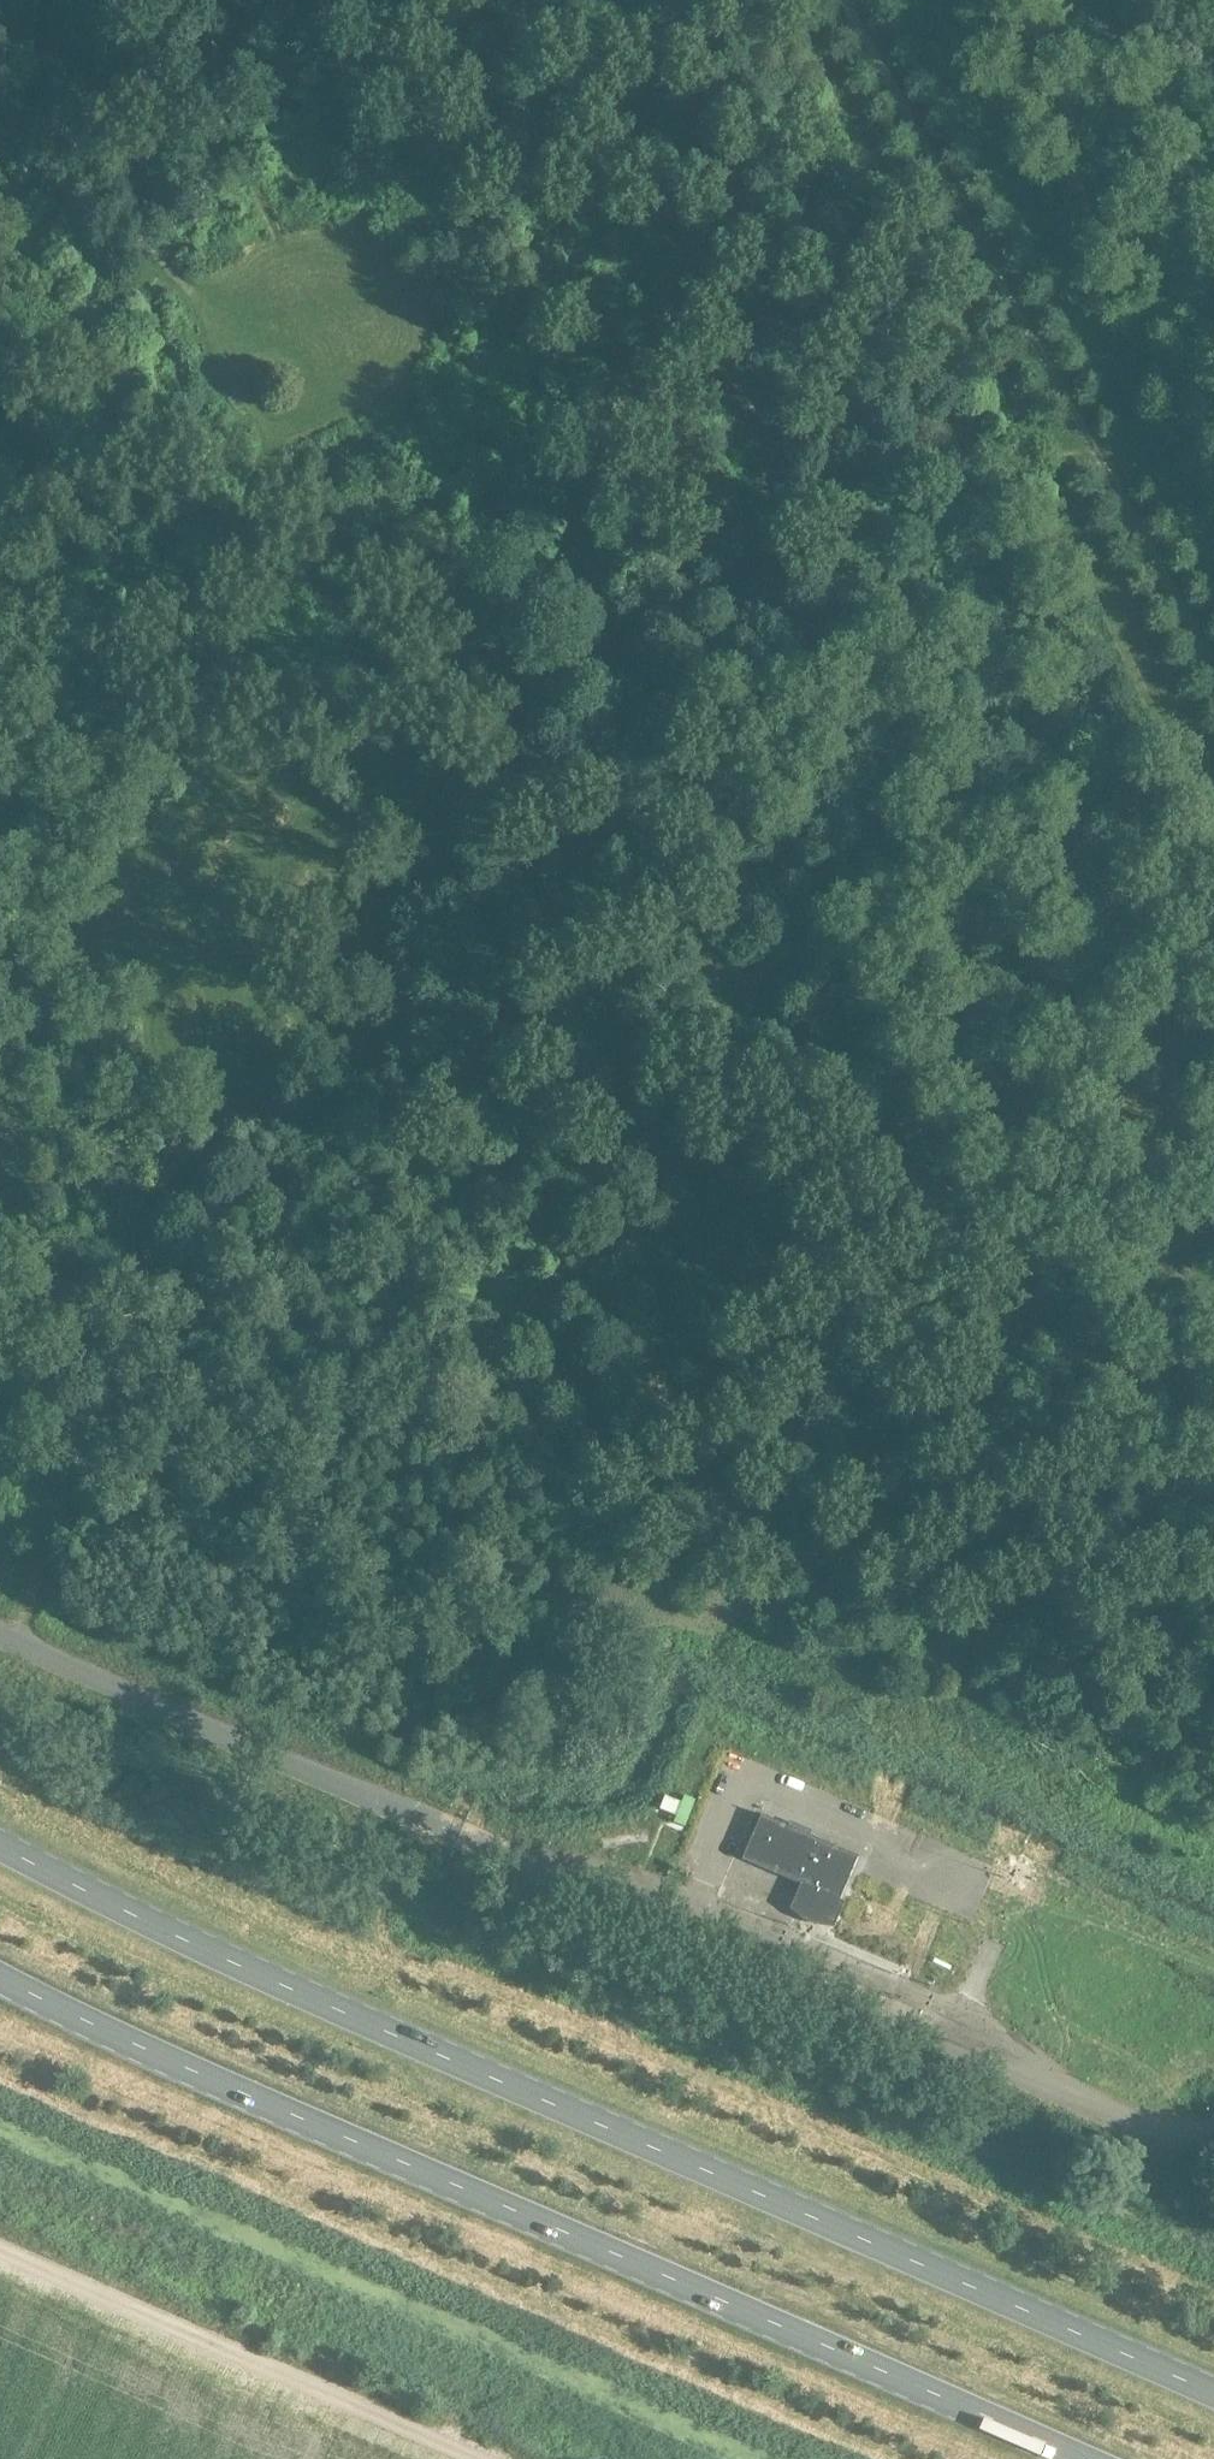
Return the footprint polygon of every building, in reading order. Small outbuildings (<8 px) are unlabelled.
[(743,1859),(796,1882),(806,1886),(797,1907),(807,1915),(818,1920),(830,1922),(859,1857),(756,1812),(756,1813),(761,1816),(743,1859)]
